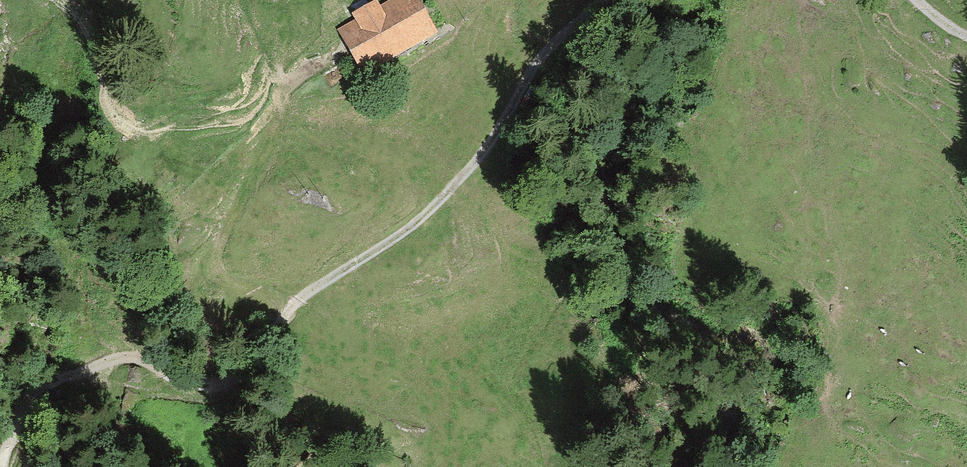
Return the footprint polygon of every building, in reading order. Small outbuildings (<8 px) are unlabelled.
[(429,31),(413,0),(399,0),(375,12),(372,5),(351,16),(355,23),(339,31),(358,67),(429,31)]
